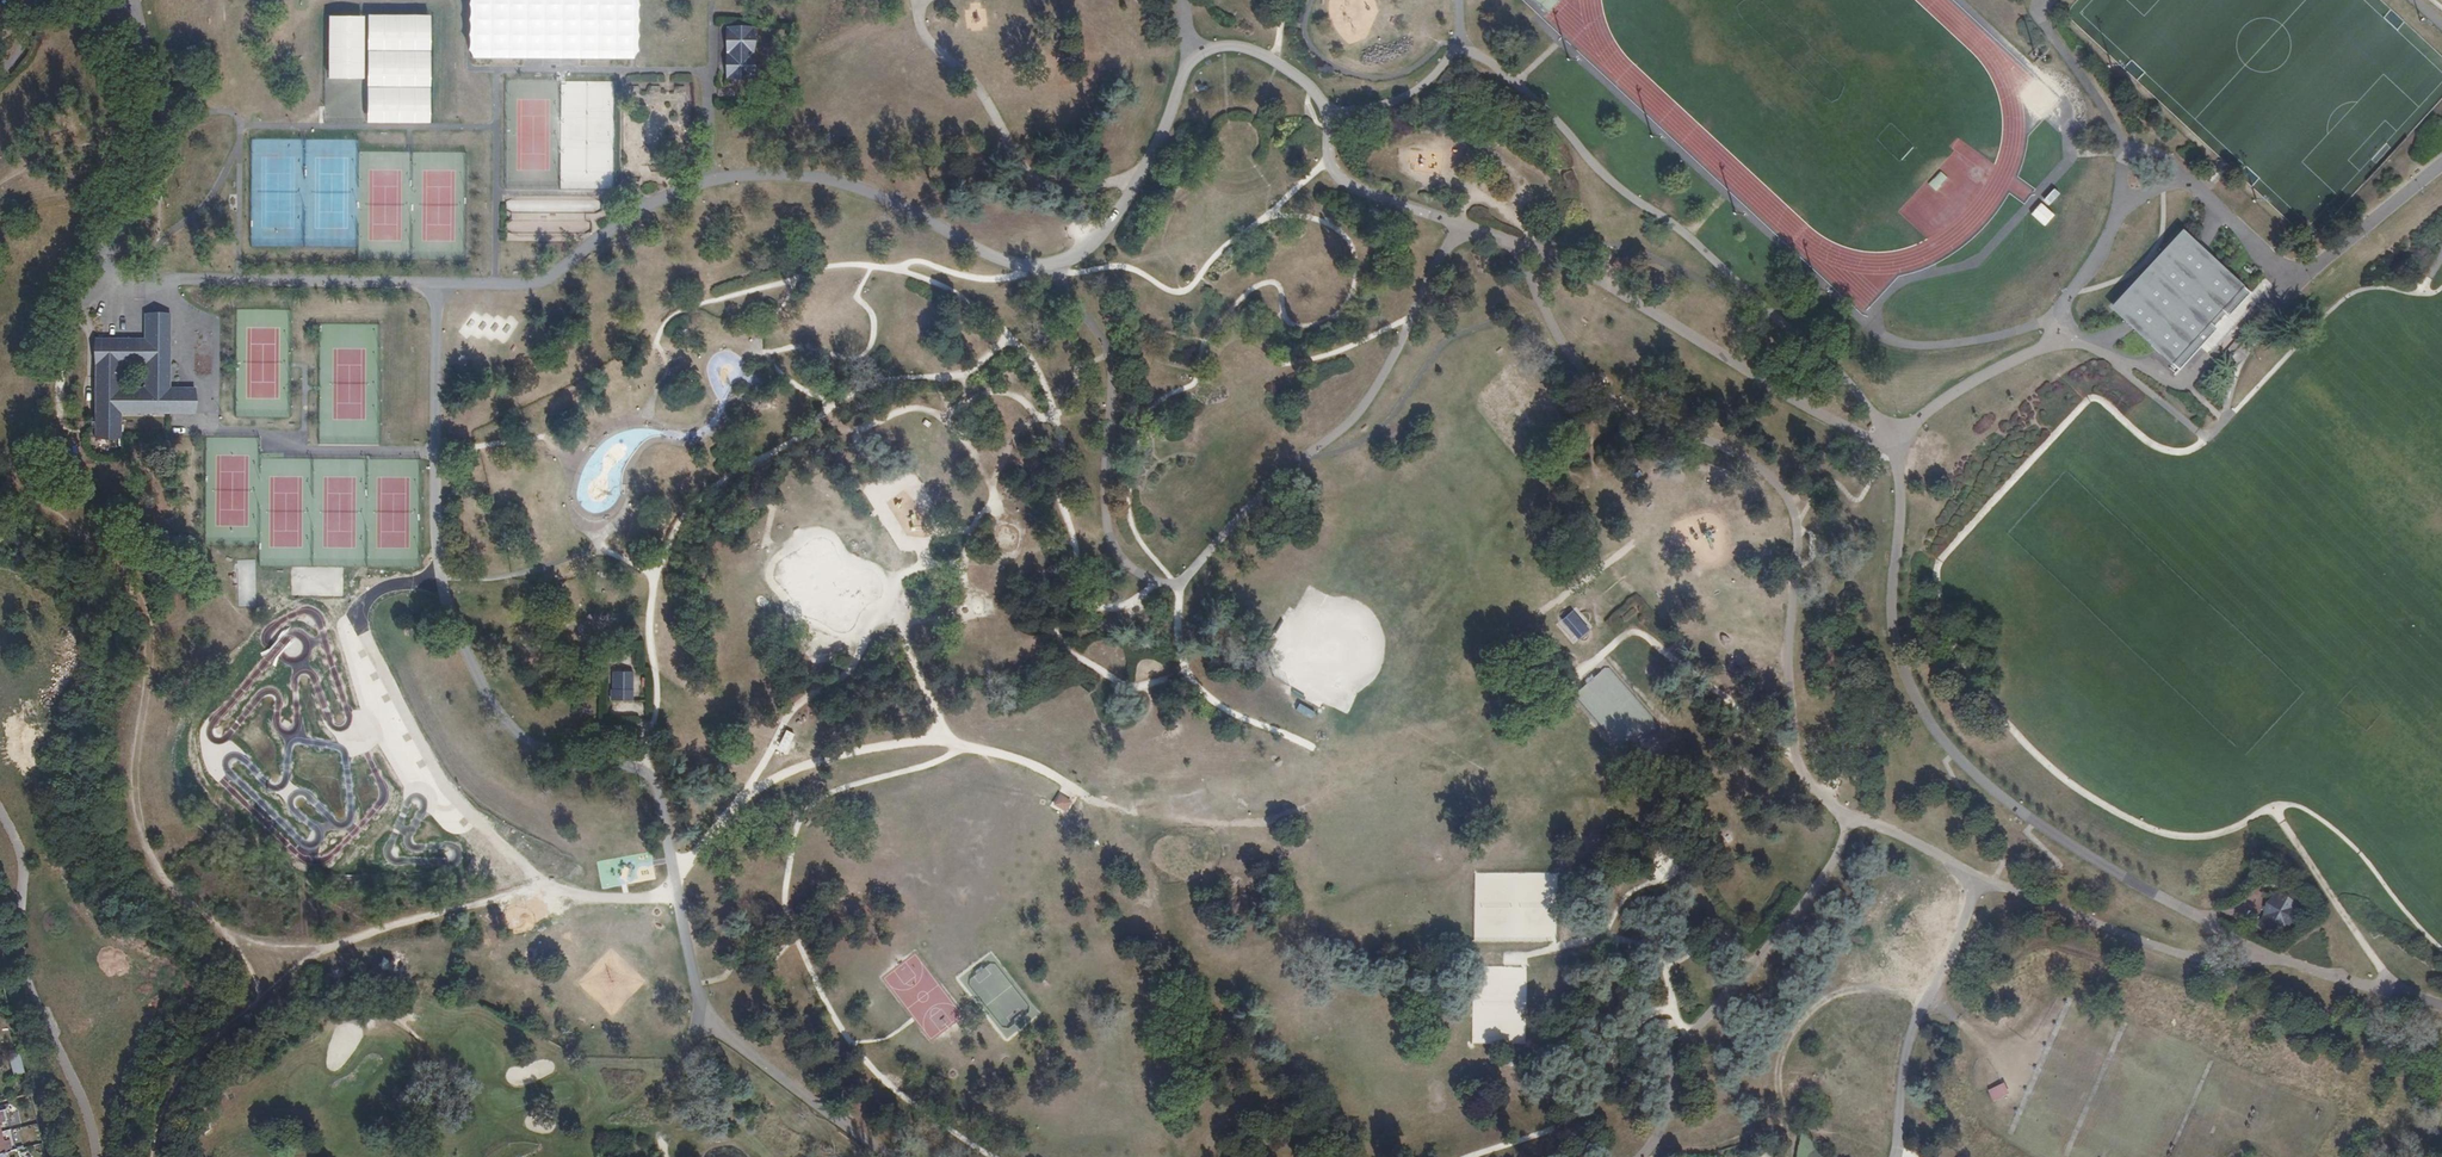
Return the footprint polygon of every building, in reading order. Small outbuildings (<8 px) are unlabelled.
[(470,61),(472,61),(524,61),(555,61),(579,61),(635,61),(635,0),(470,0),(470,61)] [(1558,2),(1556,0),(1534,0),(1548,13),(1558,2)] [(429,125),(428,15),(363,15),(364,125),(429,125)] [(326,16),(325,79),(361,80),(362,17),(326,16)] [(753,78),(753,26),(728,27),(727,78),(753,78)] [(613,189),(614,82),(561,81),(561,136),(563,136),(562,178),(566,178),(566,170),(583,171),(583,189),(613,189)] [(1936,190),(1946,177),(1939,171),(1928,184),(1936,190)] [(2048,205),(2059,194),(2054,189),(2043,200),(2048,205)] [(2030,214),(2044,226),(2054,215),(2040,203),(2030,214)] [(2191,284),(2213,261),(2180,229),(2108,306),(2141,338),(2180,297),(2183,300),(2195,287),(2191,284)] [(1628,264),(1616,257),(1610,268),(1623,275),(1628,264)] [(2249,294),(2213,261),(2191,284),(2195,287),(2183,300),(2180,297),(2141,338),(2177,371),(2215,330),(2212,327),(2224,315),(2227,317),(2249,294)] [(503,346),(511,327),(471,311),(463,330),(503,346)] [(145,313),(145,337),(158,337),(158,352),(157,352),(157,362),(171,362),(171,313),(145,313)] [(95,337),(95,437),(122,437),(123,413),(170,413),(171,387),(171,362),(157,362),(157,352),(158,352),(158,337),(145,337),(106,337),(95,337)] [(171,387),(170,413),(195,413),(195,387),(171,387)] [(1572,610),(1561,620),(1578,640),(1589,630),(1572,610)] [(631,665),(632,656),(622,655),(621,665),(631,665)] [(633,700),(633,671),(613,671),(612,700),(633,700)] [(1314,712),(1299,703),(1295,709),(1311,718),(1314,712)] [(788,729),(781,746),(788,749),(796,733),(788,729)] [(1072,802),(1060,794),(1053,805),(1066,813),(1072,802)] [(2266,917),(2288,929),(2301,906),(2279,894),(2266,917)] [(19,1050),(7,1053),(12,1075),(24,1072),(19,1050)] [(2005,1083),(1989,1091),(1994,1102),(2010,1094),(2005,1083)] [(0,1113),(0,1155),(3,1154),(15,1151),(10,1131),(6,1111),(0,1113)] [(1814,1145),(1805,1152),(1808,1156),(1823,1156),(1814,1145)]
